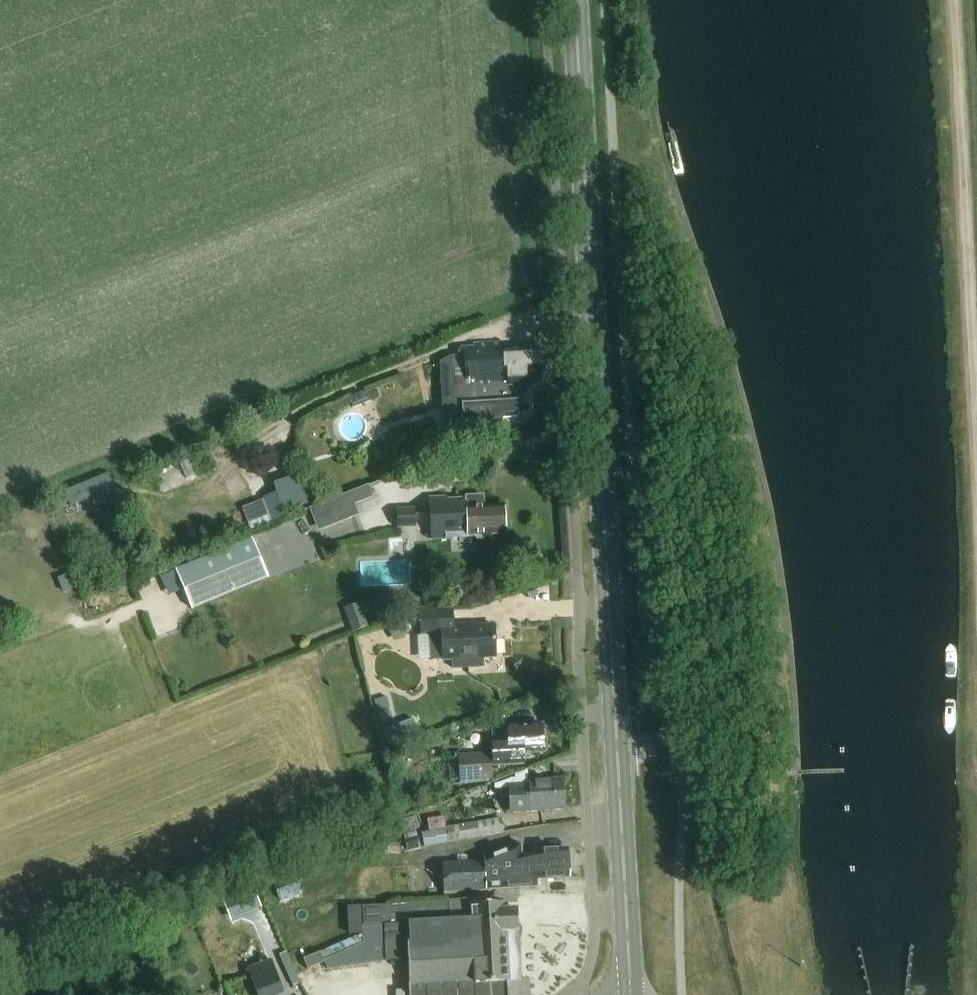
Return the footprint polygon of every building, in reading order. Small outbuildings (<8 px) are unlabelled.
[(459,360),(440,362),(442,398),(444,431),(464,430),(464,432),(491,430),(491,424),(503,423),(503,417),(517,417),(515,385),(540,384),(537,348),(502,350),(502,343),(474,345),(474,346),(458,347),(459,360)] [(350,398),(354,408),(372,401),(368,391),(350,398)] [(301,470),(276,481),(288,510),(313,499),(301,470)] [(71,507),(115,489),(108,473),(64,491),(71,507)] [(374,496),(369,484),(310,508),(319,531),(360,515),(356,503),(374,496)] [(432,500),(433,538),(473,536),(473,540),(489,540),(489,534),(501,534),(501,527),(505,527),(505,520),(499,521),(499,508),(482,509),(482,498),(464,499),(464,505),(454,505),(454,499),(432,500)] [(396,508),(397,527),(416,526),(415,507),(396,508)] [(121,527),(116,515),(104,520),(109,532),(121,527)] [(252,540),(177,570),(193,608),(267,577),(252,540)] [(345,609),(353,632),(368,627),(360,604),(345,609)] [(453,609),(421,611),(422,635),(430,634),(431,661),(454,659),(454,669),(483,668),(483,658),(496,657),(494,625),(454,627),(453,609)] [(391,630),(397,640),(408,633),(401,623),(391,630)] [(399,725),(383,731),(389,746),(404,741),(399,725)] [(494,754),(460,756),(462,785),(493,783),(492,767),(527,765),(526,753),(544,752),(543,740),(546,737),(546,730),(542,728),(542,725),(510,727),(511,741),(493,742),(494,754)] [(510,810),(531,809),(531,812),(565,810),(563,778),(530,780),(530,786),(508,787),(510,810)] [(431,830),(422,832),(425,847),(449,843),(504,833),(501,818),(448,827),(446,817),(429,820),(431,830)] [(418,840),(406,843),(408,852),(420,850),(418,840)] [(520,845),(482,860),(445,864),(447,893),(536,888),(536,879),(569,877),(568,847),(538,849),(538,852),(521,856),(520,845)] [(277,890),(281,900),(301,892),(298,883),(277,890)] [(242,905),(246,915),(262,908),(258,898),(242,905)] [(506,979),(515,979),(513,929),(519,929),(518,908),(506,908),(506,902),(476,904),(477,922),(408,926),(409,943),(407,943),(409,994),(506,994),(506,979)] [(384,962),(383,928),(363,929),(363,933),(367,941),(326,960),(324,961),(324,962),(327,970),(384,962)] [(322,952),(326,960),(367,941),(363,933),(322,952)] [(303,959),(307,969),(324,962),(320,952),(303,959)] [(263,994),(279,994),(287,993),(279,958),(255,963),(263,994)]
